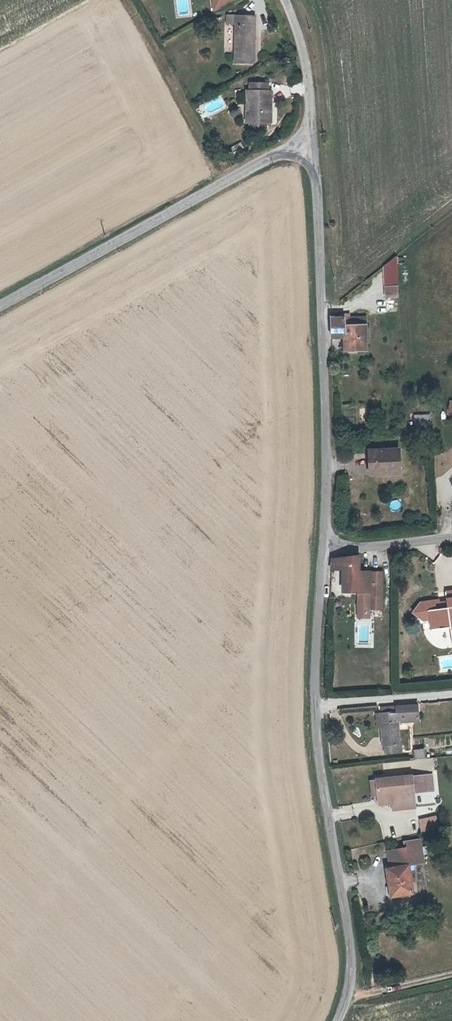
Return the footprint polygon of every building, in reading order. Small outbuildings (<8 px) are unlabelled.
[(267,9),(247,8),(247,18),(246,54),(266,54),(267,9)] [(259,116),(266,116),(281,115),(285,115),(285,82),(280,82),(280,75),(265,75),(265,83),(259,82),(259,116)] [(400,277),(388,278),(388,288),(401,287),(400,277)] [(353,329),(353,344),(374,342),(373,306),(335,309),(336,329),(353,329)] [(420,422),(436,421),(435,408),(419,409),(420,422)] [(437,432),(436,421),(420,422),(415,422),(416,433),(437,432)] [(403,466),(402,441),(374,443),(375,468),(403,466)] [(378,581),(376,562),(368,563),(367,560),(366,547),(340,550),(338,564),(348,562),(350,582),(369,582),(376,581),(378,581)] [(389,561),(376,562),(378,581),(376,581),(377,599),(390,598),(389,561)] [(447,598),(446,593),(445,591),(425,594),(421,601),(428,600),(430,610),(439,610),(441,620),(451,618),(451,597),(447,598)] [(399,704),(383,706),(384,720),(386,739),(390,739),(391,747),(403,745),(402,736),(406,736),(403,710),(407,709),(407,713),(421,711),(420,695),(398,698),(399,704)] [(383,699),(383,706),(399,704),(398,698),(383,699)] [(376,721),(384,720),(383,706),(375,707),(376,721)] [(423,748),(412,750),(414,759),(425,756),(423,748)] [(396,786),(398,795),(399,805),(423,801),(420,782),(439,779),(436,761),(381,770),(383,788),(396,786)] [(374,773),(376,785),(383,784),(381,772),(374,773)] [(385,797),(398,795),(396,786),(383,788),(385,797)] [(435,812),(418,815),(421,827),(438,823),(435,812)] [(407,834),(411,855),(428,852),(424,830),(407,834)] [(390,842),(394,859),(411,855),(408,838),(390,842)] [(417,883),(411,855),(390,860),(396,888),(417,883)]
